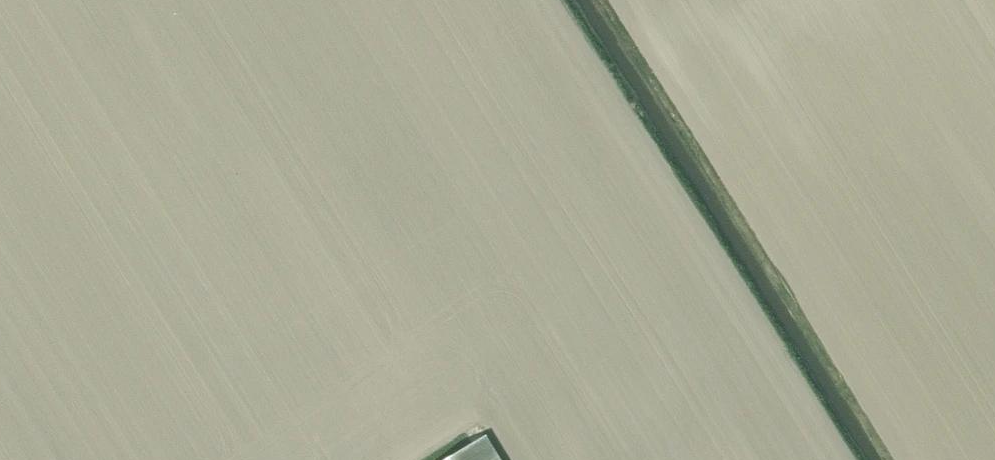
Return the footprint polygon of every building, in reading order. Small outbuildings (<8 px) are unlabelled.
[(485,435),(444,459),(501,459),(485,435)]
